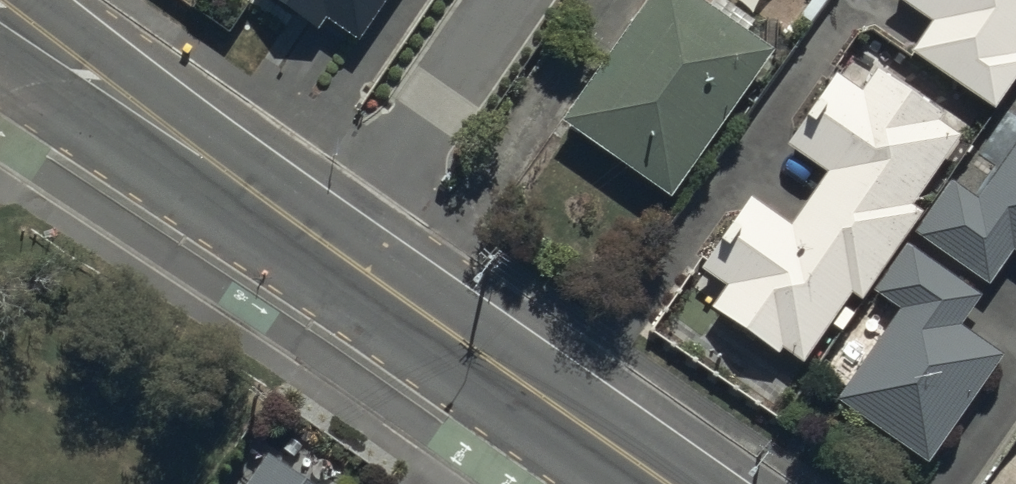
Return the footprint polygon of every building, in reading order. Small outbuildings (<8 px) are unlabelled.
[(318,29),(326,16),(361,39),(386,0),(274,0),(318,29)] [(710,18),(685,0),(656,0),(561,132),(670,209),(774,63),(747,44),(755,32),(719,6),(710,18)] [(911,64),(994,120),(1015,88),(1015,0),(895,0),(892,5),(932,32),(911,64)] [(728,295),(711,321),(799,379),(850,304),(861,312),(922,222),(913,216),(960,146),(939,132),(944,125),(875,79),(860,101),(838,87),(817,117),(830,125),(803,165),(829,182),(794,234),(753,207),(704,279),(728,295)] [(912,243),(989,296),(1013,262),(1015,264),(1015,156),(979,209),(950,189),(912,243)] [(981,304),(906,252),(872,300),(899,319),(836,407),(926,470),(1002,363),(960,333),(981,304)] [(266,465),(252,483),(293,483),(266,465)]
